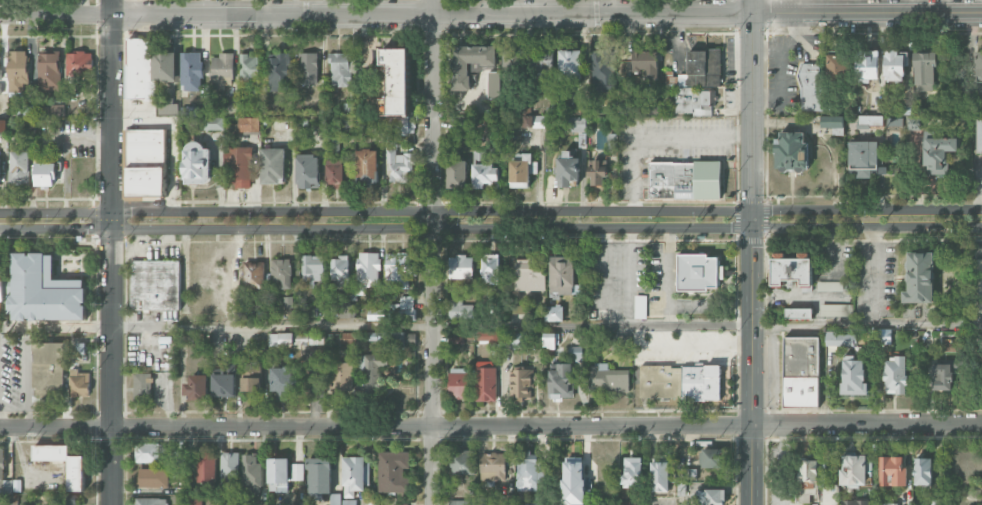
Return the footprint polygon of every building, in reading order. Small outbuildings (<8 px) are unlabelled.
[(152,38),(128,38),(127,98),(143,99),(143,106),(155,107),(156,81),(152,81),(152,38)] [(496,46),(452,47),(452,91),(470,91),(470,65),(496,65),(496,46)] [(410,49),(381,49),(381,69),(389,69),(389,116),(410,116),(410,49)] [(552,49),(530,50),(531,78),(553,78),(552,49)] [(581,80),(581,50),(560,50),(559,80),(581,80)] [(658,51),(633,50),(633,71),(645,71),(644,80),(658,81),(658,51)] [(688,50),(688,76),(673,76),(673,73),(666,73),(666,86),(721,86),(721,50),(688,50)] [(28,51),(9,51),(9,96),(28,96),(28,51)] [(522,52),(503,51),(503,70),(521,71),(522,52)] [(590,93),(611,93),(613,52),(592,51),(590,93)] [(92,52),(67,53),(68,77),(93,76),(92,52)] [(176,52),(153,53),(154,81),(177,81),(176,52)] [(202,52),(181,53),(182,91),(203,91),(202,52)] [(904,81),(905,52),(885,52),(884,81),(904,81)] [(39,91),(60,92),(61,54),(40,53),(39,91)] [(290,53),(279,53),(278,58),(269,58),(268,90),(290,91),(290,53)] [(318,53),(299,53),(298,84),(318,85),(318,53)] [(351,87),(351,53),(328,53),(328,63),(332,63),(331,87),(351,87)] [(914,53),(915,91),(936,91),(935,53),(914,53)] [(234,55),(212,54),(212,77),(234,77),(234,55)] [(240,79),(259,79),(259,54),(241,54),(240,79)] [(857,55),(858,81),(864,81),(864,88),(869,88),(869,79),(880,79),(879,54),(857,55)] [(847,80),(847,56),(828,55),(827,79),(847,80)] [(801,112),(822,111),(821,63),(800,64),(801,112)] [(676,88),(677,115),(714,114),(713,90),(703,91),(703,87),(676,88)] [(237,98),(221,98),(222,113),(237,112),(237,98)] [(388,115),(388,99),(380,99),(380,115),(388,115)] [(661,115),(661,100),(643,100),(643,115),(661,115)] [(178,115),(178,103),(158,104),(158,116),(178,115)] [(544,128),(544,116),(515,115),(515,127),(544,128)] [(844,116),(821,116),(820,128),(843,128),(844,116)] [(260,118),(239,117),(239,132),(260,132),(260,118)] [(224,130),(223,118),(204,118),(204,130),(224,130)] [(478,133),(488,133),(488,122),(478,122),(478,133)] [(164,130),(127,130),(127,157),(165,157),(164,130)] [(958,151),(958,138),(936,138),(935,130),(924,131),(925,167),(928,167),(928,174),(948,174),(947,151),(958,151)] [(776,170),(806,171),(807,132),(776,132),(776,170)] [(877,142),(848,142),(849,169),(857,169),(857,175),(878,175),(877,142)] [(184,183),(208,184),(209,145),(185,144),(184,183)] [(251,148),(226,147),(226,187),(251,187),(251,148)] [(262,184),(285,184),(284,148),(261,148),(262,184)] [(414,154),(396,154),(396,148),(387,148),(387,182),(405,182),(405,171),(414,171),(414,154)] [(378,183),(378,150),(357,150),(356,183),(378,183)] [(579,181),(579,158),(570,158),(571,151),(559,151),(558,187),(571,187),(571,180),(579,181)] [(28,186),(30,152),(10,152),(9,185),(28,186)] [(510,159),(511,188),(531,188),(530,153),(523,154),(523,159),(510,159)] [(297,155),(298,189),(320,188),(319,154),(297,155)] [(467,160),(447,161),(448,188),(468,188),(467,160)] [(589,185),(605,186),(606,160),(590,160),(589,185)] [(326,190),(346,190),(347,161),(327,161),(326,190)] [(650,162),(649,197),(670,197),(670,199),(721,200),(721,162),(650,162)] [(37,186),(56,186),(56,163),(37,163),(37,186)] [(473,166),(473,188),(499,188),(499,165),(473,166)] [(165,195),(164,167),(127,168),(127,196),(165,195)] [(356,295),(367,295),(367,286),(379,287),(380,253),(357,252),(356,295)] [(933,303),(934,252),(908,252),(907,291),(903,291),(903,302),(933,303)] [(85,320),(85,280),(54,280),(53,253),(13,254),(13,295),(10,295),(11,321),(85,320)] [(387,253),(386,297),(397,298),(397,289),(409,289),(410,276),(416,276),(417,264),(411,264),(412,253),(387,253)] [(772,286),(783,286),(783,280),(801,279),(801,288),(812,287),(812,253),(798,253),(798,258),(772,259),(772,286)] [(482,285),(499,284),(499,254),(482,254),(482,285)] [(679,290),(718,290),(718,258),(710,258),(709,254),(678,254),(679,290)] [(324,256),(303,256),(303,288),(315,288),(315,281),(324,281),(324,256)] [(474,278),(473,256),(449,256),(450,279),(474,278)] [(551,256),(551,294),(580,294),(581,285),(575,285),(575,256),(551,256)] [(332,257),(332,280),(350,280),(350,257),(332,257)] [(515,290),(543,291),(544,259),(516,258),(515,290)] [(291,259),(271,259),(271,283),(281,283),(281,289),(291,289),(291,259)] [(969,259),(970,297),(981,297),(981,259),(969,259)] [(131,310),(180,310),(180,261),(131,260),(131,310)] [(265,262),(244,262),(243,286),(264,286),(265,262)] [(844,292),(844,282),(817,281),(817,291),(844,292)] [(647,318),(647,295),(635,296),(636,319),(647,318)] [(415,321),(415,296),(400,296),(400,304),(390,304),(390,320),(415,321)] [(473,304),(462,305),(462,300),(448,300),(449,319),(473,318),(473,304)] [(356,302),(337,301),(336,318),(355,319),(356,302)] [(850,304),(820,304),(820,317),(850,317),(850,304)] [(563,307),(545,306),(545,321),(563,321),(563,307)] [(812,319),(812,308),(785,309),(785,319),(812,319)] [(367,320),(385,320),(385,309),(367,309),(367,320)] [(474,332),(452,331),(452,343),(474,344),(474,332)] [(500,344),(500,331),(478,331),(477,343),(500,344)] [(268,334),(269,345),(322,344),(322,332),(268,334)] [(415,333),(384,332),(384,346),(415,346),(415,333)] [(826,346),(856,346),(856,332),(826,332),(826,346)] [(340,333),(340,344),(355,344),(355,333),(340,333)] [(557,334),(543,334),(543,348),(557,348),(557,334)] [(819,337),(784,337),(783,407),(818,408),(819,337)] [(63,342),(33,343),(34,396),(64,396),(63,342)] [(388,355),(362,355),(361,392),(379,392),(380,367),(387,367),(388,355)] [(867,395),(867,383),(864,383),(864,359),(855,359),(855,356),(843,355),(842,394),(867,395)] [(885,357),(884,394),(905,394),(906,358),(885,357)] [(235,397),(235,362),(224,362),(224,368),(213,368),(212,397),(235,397)] [(932,362),(933,391),(953,390),(952,373),(959,373),(958,362),(932,362)] [(352,363),(332,363),(332,391),(353,391),(352,363)] [(558,364),(558,370),(549,370),(550,399),(574,399),(573,363),(558,364)] [(629,392),(630,370),(609,370),(609,365),(590,364),(589,392),(629,392)] [(720,399),(720,366),(640,366),(641,399),(720,399)] [(293,367),(272,367),(271,391),(278,392),(277,400),(286,400),(287,392),(297,392),(298,376),(293,376),(293,367)] [(496,401),(497,368),(476,367),(475,401),(496,401)] [(448,399),(467,399),(468,369),(449,368),(448,399)] [(241,391),(261,392),(261,369),(252,369),(252,370),(242,370),(241,391)] [(510,370),(511,401),(532,400),(531,369),(510,370)] [(70,396),(89,397),(90,371),(70,371),(70,396)] [(133,403),(152,404),(152,373),(134,373),(133,403)] [(208,375),(190,375),(189,383),(185,383),(184,399),(208,399),(208,375)] [(135,444),(135,462),(159,462),(159,444),(135,444)] [(69,491),(84,491),(84,456),(69,456),(69,445),(34,445),(34,461),(69,461),(69,491)] [(702,468),(723,468),(723,448),(702,448),(702,468)] [(475,475),(475,450),(451,450),(451,475),(475,475)] [(378,451),(378,492),(410,491),(409,478),(404,477),(403,468),(410,468),(410,451),(378,451)] [(196,452),(196,482),(214,482),(214,452),(196,452)] [(221,453),(239,453),(238,485),(220,484),(221,453)] [(480,454),(480,480),(508,480),(508,453),(480,454)] [(537,492),(538,453),(517,453),(516,491),(537,492)] [(242,454),(256,454),(256,465),(260,465),(260,494),(249,494),(249,489),(242,489),(242,454)] [(841,485),(866,486),(866,456),(842,455),(841,485)] [(902,456),(879,457),(880,486),(907,486),(906,467),(903,467),(902,456)] [(343,457),(343,498),(354,498),(354,490),(365,490),(365,485),(369,485),(369,462),(364,461),(364,457),(343,457)] [(563,457),(562,504),(584,504),(585,458),(563,457)] [(622,487),(642,487),(642,457),(625,458),(625,474),(622,474),(622,487)] [(915,486),(932,486),(932,458),(914,459),(915,486)] [(268,459),(268,491),(276,491),(276,494),(289,494),(289,459),(268,459)] [(331,493),(309,493),(308,460),(330,459),(331,493)] [(825,460),(800,459),(800,495),(797,495),(797,502),(810,503),(810,488),(825,489),(825,460)] [(669,462),(652,462),(652,492),(669,492),(669,462)] [(304,464),(290,464),(290,481),(303,481),(304,464)] [(139,468),(168,468),(168,488),(136,488),(136,477),(139,476),(139,468)] [(678,470),(677,496),(685,496),(685,479),(695,479),(695,471),(678,470)] [(187,488),(187,504),(203,504),(203,488),(187,488)] [(725,490),(698,490),(697,504),(725,504),(725,490)] [(329,494),(329,504),(341,504),(341,493),(329,494)] [(54,495),(54,504),(76,504),(77,496),(54,495)]
